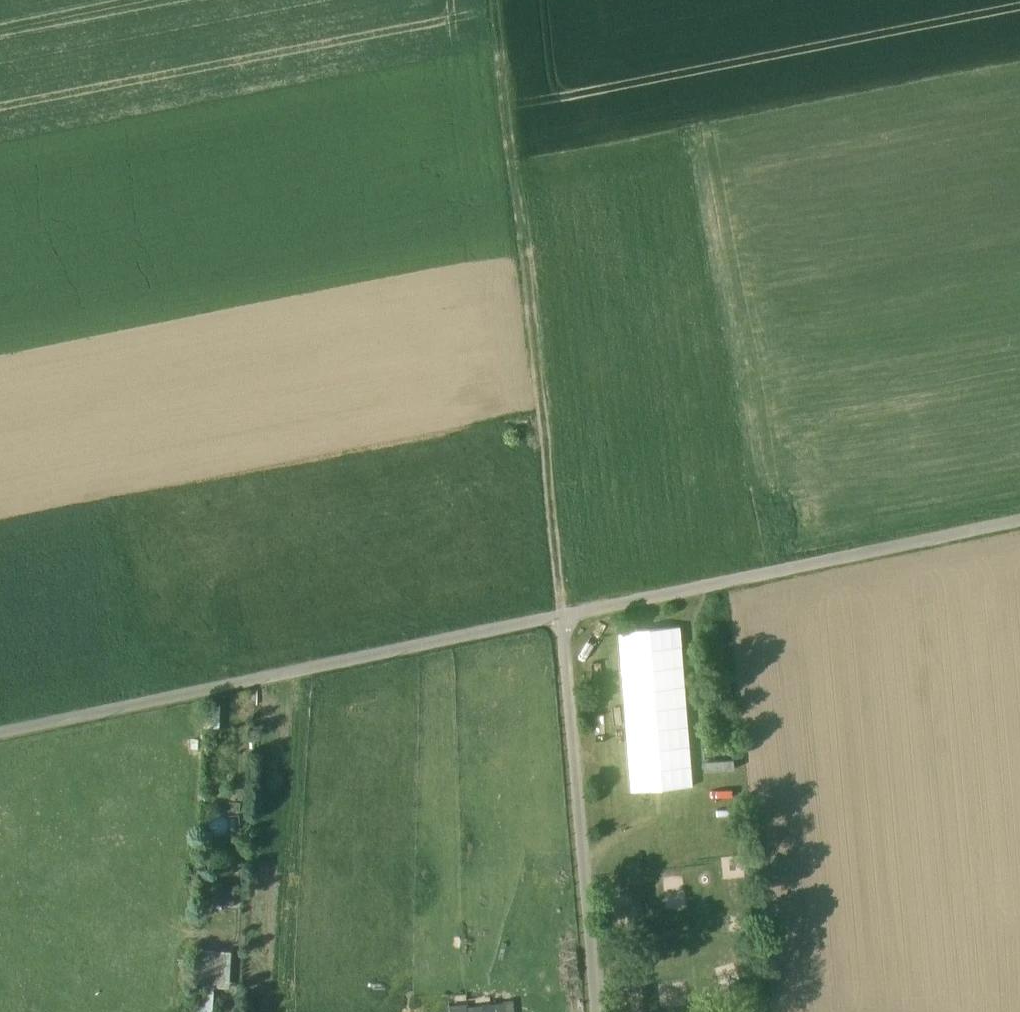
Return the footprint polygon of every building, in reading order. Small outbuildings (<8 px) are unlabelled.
[(234,950),(203,949),(200,1011),(216,1011),(217,985),(233,986),(234,950)] [(448,1003),(448,1011),(507,1011),(506,1001),(448,1003)]
